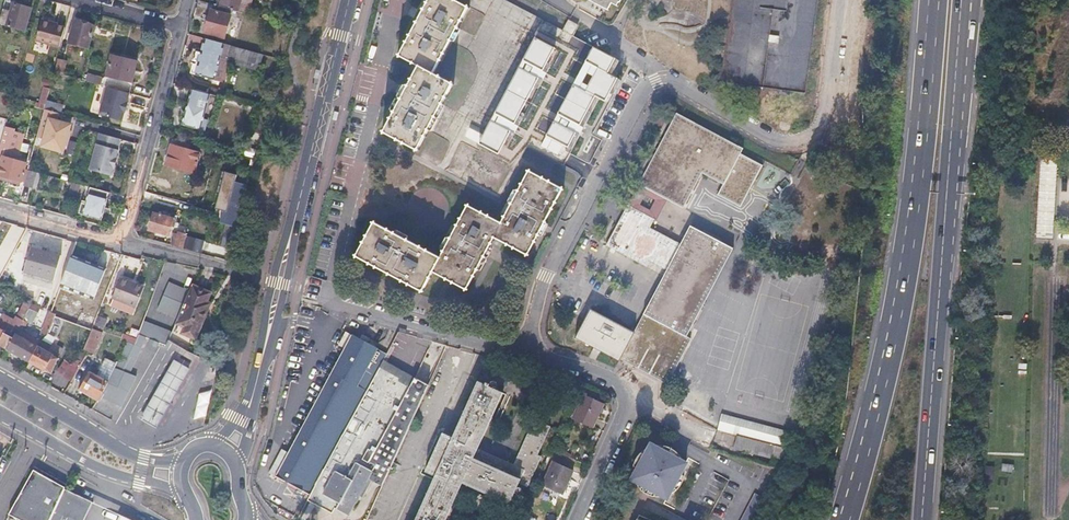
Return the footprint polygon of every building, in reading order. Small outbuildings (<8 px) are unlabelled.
[(246,14),(250,0),(218,0),(217,6),(246,14)] [(435,80),(470,14),(444,0),(431,0),(399,60),(418,71),(385,136),(419,156),(455,91),(435,80)] [(609,14),(612,7),(619,10),(624,0),(582,0),(609,14)] [(719,85),(735,86),(735,91),(746,92),(747,88),(777,92),(777,96),(789,97),(789,93),(806,95),(818,0),(730,0),(719,85)] [(0,18),(0,24),(24,31),(31,9),(5,1),(4,2),(0,18)] [(228,15),(209,10),(203,32),(222,38),(228,15)] [(35,41),(59,47),(65,28),(50,24),(51,22),(41,20),(35,41)] [(68,44),(89,50),(95,26),(75,20),(68,44)] [(261,55),(204,38),(193,75),(218,81),(220,72),(223,61),(257,70),(261,55)] [(89,76),(88,82),(106,87),(126,93),(136,62),(112,55),(106,75),(103,74),(101,79),(89,76)] [(58,60),(54,73),(62,75),(66,61),(58,60)] [(272,74),(277,76),(281,63),(275,61),(272,74)] [(520,78),(533,79),(532,88),(542,89),(543,80),(536,80),(537,63),(521,62),(520,78)] [(49,89),(44,87),(39,103),(45,105),(46,100),(49,89)] [(126,93),(106,87),(98,115),(120,121),(122,112),(124,113),(126,102),(125,102),(128,94),(126,93)] [(210,87),(208,94),(234,102),(236,94),(210,87)] [(209,94),(190,89),(180,125),(203,132),(206,124),(201,123),(209,94)] [(262,109),(267,111),(272,94),(267,93),(262,109)] [(64,105),(46,100),(45,105),(36,138),(43,140),(42,145),(53,148),(55,143),(63,146),(65,146),(69,132),(64,130),(57,129),(59,123),(64,105)] [(251,131),(261,134),(267,114),(257,111),(251,131)] [(676,115),(638,187),(666,201),(684,211),(704,175),(724,186),(743,150),(676,115)] [(1,156),(16,160),(18,152),(14,151),(18,134),(11,132),(12,129),(4,127),(0,141),(0,156),(1,156)] [(118,139),(98,133),(88,170),(109,176),(112,168),(113,168),(115,158),(114,158),(116,150),(115,150),(118,139)] [(61,152),(63,146),(55,143),(53,148),(42,145),(40,145),(40,146),(61,152)] [(171,145),(165,165),(192,172),(197,153),(171,145)] [(1,156),(0,159),(0,175),(19,180),(23,168),(24,163),(16,160),(1,156)] [(1052,239),(1058,159),(1044,158),(1038,237),(1052,239)] [(33,172),(27,170),(23,181),(23,182),(30,184),(33,172)] [(374,225),(356,258),(422,294),(433,274),(464,291),(492,240),(525,258),(560,192),(527,175),(500,226),(467,208),(439,260),(374,225)] [(231,226),(235,227),(247,185),(236,182),(231,197),(226,196),(218,222),(228,225),(231,226)] [(638,187),(626,208),(655,222),(666,201),(638,187)] [(80,201),(77,213),(98,220),(106,193),(88,188),(84,202),(80,201)] [(655,222),(626,208),(605,247),(647,269),(650,263),(667,272),(633,334),(590,311),(575,338),(666,385),(690,341),(686,339),(733,250),(692,228),(681,247),(650,231),(655,222)] [(152,212),(147,229),(167,235),(172,218),(152,212)] [(172,246),(180,248),(184,234),(185,233),(176,230),(172,246)] [(206,240),(184,234),(180,248),(202,254),(206,240)] [(53,279),(60,254),(30,245),(24,270),(53,279)] [(2,275),(8,259),(1,256),(0,259),(0,274),(2,275)] [(83,263),(77,280),(98,288),(104,272),(83,263)] [(119,277),(111,297),(112,298),(109,305),(129,314),(132,306),(135,307),(143,286),(119,277)] [(177,316),(188,289),(168,281),(157,308),(177,316)] [(195,338),(206,310),(202,308),(205,300),(208,292),(189,285),(188,289),(177,316),(175,324),(183,327),(180,333),(195,338)] [(68,288),(64,296),(71,299),(74,290),(68,288)] [(32,298),(25,295),(21,302),(23,302),(28,305),(32,298)] [(5,347),(14,330),(18,323),(28,305),(23,302),(13,319),(12,318),(11,322),(13,323),(12,326),(0,319),(0,344),(5,347)] [(32,308),(28,305),(18,323),(25,326),(32,308)] [(48,333),(54,315),(56,311),(47,308),(38,332),(46,335),(48,333)] [(56,311),(54,315),(64,318),(65,313),(56,309),(56,311)] [(54,315),(48,333),(57,336),(64,318),(54,315)] [(97,315),(94,321),(103,325),(106,319),(97,315)] [(138,334),(144,336),(166,345),(168,341),(172,331),(143,320),(138,334)] [(101,331),(103,325),(94,321),(90,330),(85,344),(83,348),(93,352),(102,332),(101,331)] [(79,342),(85,344),(90,330),(84,328),(79,342)] [(14,330),(5,347),(31,360),(40,344),(14,330)] [(134,345),(141,348),(144,336),(138,334),(134,345)] [(303,490),(308,482),(314,485),(318,478),(323,469),(382,360),(385,354),(351,336),(276,477),(303,490)] [(40,344),(31,360),(54,373),(66,340),(61,338),(57,347),(42,340),(40,344)] [(151,340),(149,344),(157,348),(160,344),(151,340)] [(130,373),(141,348),(134,345),(126,341),(117,363),(108,382),(100,396),(123,407),(137,376),(130,373)] [(65,353),(56,373),(72,380),(81,361),(65,353)] [(105,357),(97,375),(108,382),(117,363),(105,357)] [(382,360),(323,469),(318,478),(327,483),(340,459),(343,461),(320,503),(347,518),(357,501),(360,503),(369,486),(380,492),(428,385),(413,377),(382,360)] [(175,361),(145,417),(159,425),(188,368),(175,361)] [(100,396),(108,382),(97,375),(90,371),(80,388),(98,399),(100,396)] [(461,484),(507,505),(516,485),(525,489),(539,459),(535,458),(548,429),(533,422),(513,468),(476,451),(501,397),(476,386),(451,441),(442,437),(425,474),(434,479),(415,519),(444,519),(461,484)] [(210,391),(197,395),(189,422),(204,419),(210,391)] [(572,419),(592,428),(603,405),(583,396),(572,419)] [(716,431),(735,436),(790,451),(794,434),(721,414),(716,431)] [(790,451),(735,436),(732,447),(739,450),(769,458),(768,465),(785,470),(790,451)] [(690,467),(652,446),(631,483),(670,504),(690,467)] [(553,462),(542,486),(562,495),(573,471),(553,462)] [(24,519),(48,519),(63,487),(64,486),(33,469),(9,512),(24,519)] [(48,519),(82,519),(91,501),(63,487),(48,519)] [(741,519),(760,519),(770,502),(755,493),(741,519)]
